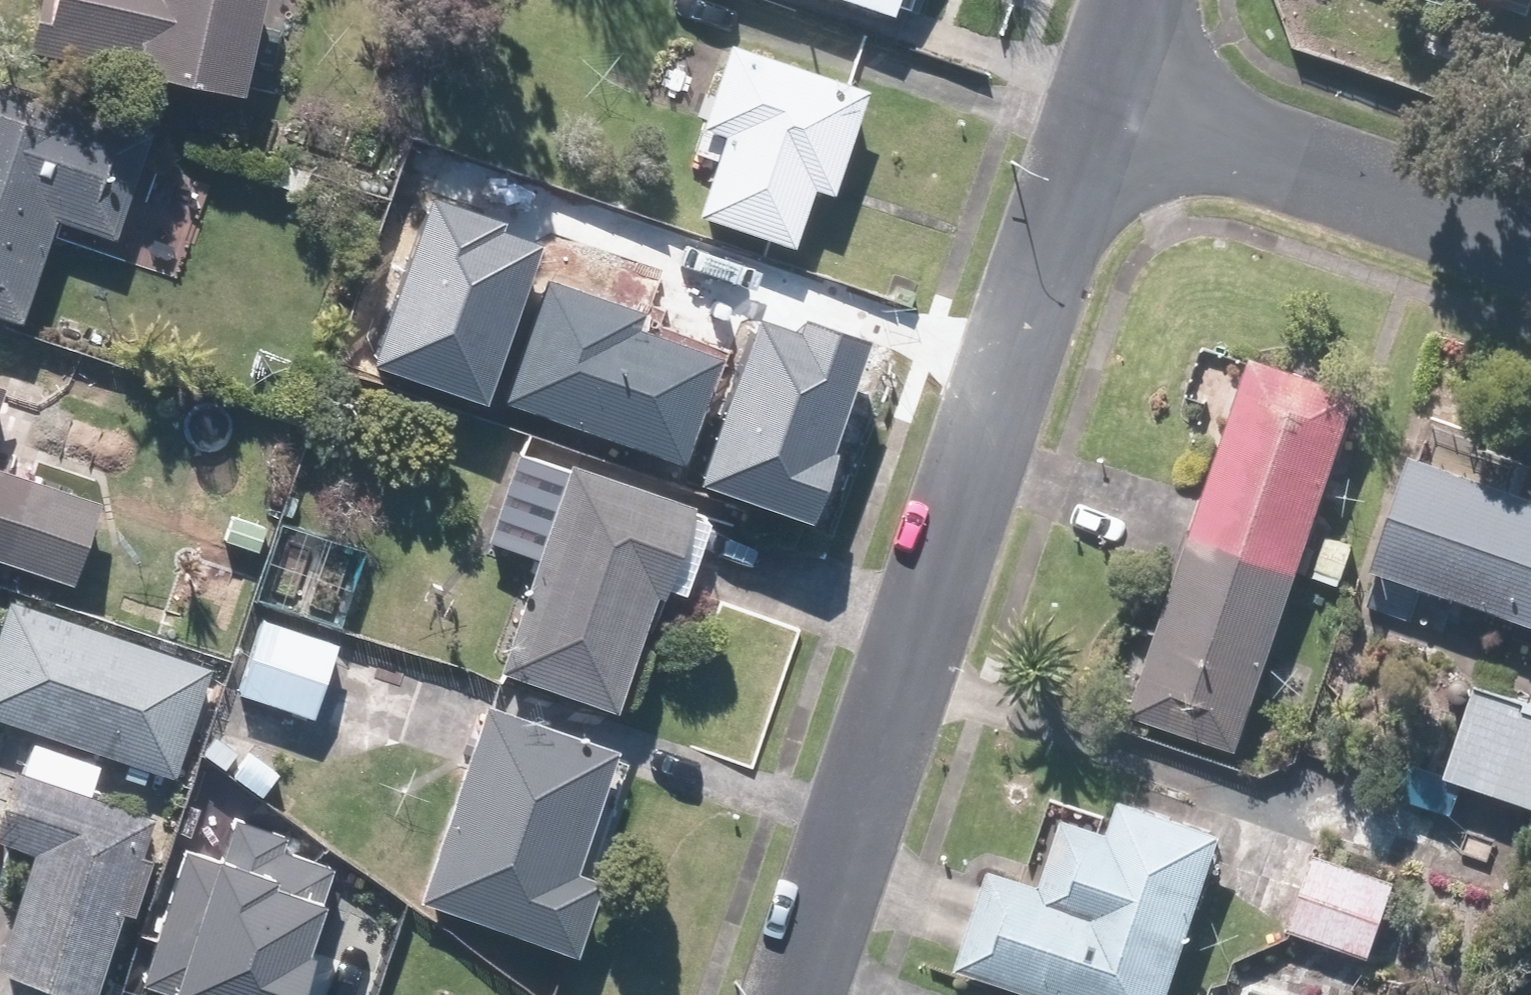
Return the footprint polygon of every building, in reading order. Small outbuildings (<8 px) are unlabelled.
[(35,46),(252,86),(268,0),(43,0),(35,46)] [(896,18),(902,0),(843,0),(896,18)] [(713,161),(697,208),(796,242),(815,185),(833,192),(869,89),(729,41),(691,154),(713,161)] [(0,76),(0,309),(30,318),(61,220),(117,238),(153,125),(0,76)] [(430,195),(368,365),(487,408),(544,252),(504,237),(509,224),(430,195)] [(635,327),(641,308),(544,277),(504,400),(689,460),(723,356),(635,327)] [(764,321),(704,488),(807,525),(872,343),(807,320),(802,334),(764,321)] [(1366,394),(1255,353),(1127,715),(1238,754),(1301,576),(1337,589),(1357,532),(1322,520),(1366,394)] [(9,381),(0,378),(0,409),(9,381)] [(1378,570),(1530,619),(1530,482),(1418,445),(1378,570)] [(510,454),(488,540),(536,552),(505,674),(623,705),(654,584),(676,589),(698,503),(510,454)] [(78,582),(106,498),(0,463),(0,555),(78,582)] [(335,537),(285,517),(253,595),(303,615),(335,537)] [(13,597),(0,638),(0,714),(178,773),(214,663),(13,597)] [(346,640),(260,617),(238,695),(324,719),(346,640)] [(1480,675),(1447,766),(1405,751),(1390,794),(1454,817),(1466,784),(1530,808),(1530,693),(1480,675)] [(480,702),(417,893),(582,948),(607,874),(582,866),(621,748),(480,702)] [(0,956),(0,958),(96,992),(127,909),(138,913),(157,860),(147,857),(160,822),(93,798),(103,769),(33,743),(24,770),(16,767),(0,812),(0,841),(37,854),(0,956)] [(960,963),(1051,994),(1167,994),(1224,833),(1125,799),(1116,827),(1069,811),(1046,878),(995,861),(960,963)] [(141,967),(226,994),(289,994),(336,855),(282,838),(286,824),(234,807),(223,842),(187,830),(141,967)] [(1398,873),(1308,839),(1277,922),(1368,955),(1398,873)]
